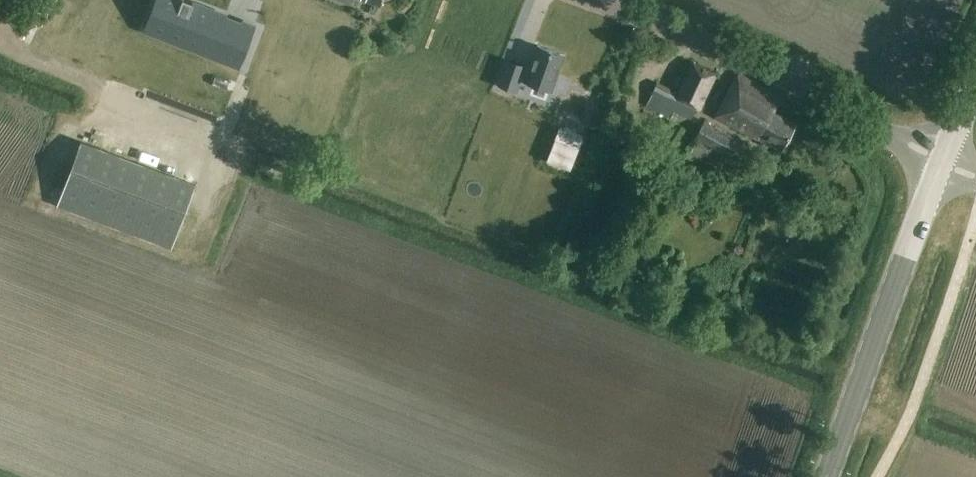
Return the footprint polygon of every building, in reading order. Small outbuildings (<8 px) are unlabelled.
[(144,28),(241,65),(258,20),(205,0),(155,0),(144,28)] [(551,89),(564,53),(536,42),(528,64),(506,56),(496,83),(515,90),(519,78),(551,89)] [(696,60),(676,97),(657,86),(647,103),(671,116),(674,110),(694,121),(720,74),(696,60)] [(780,148),(795,121),(773,109),(779,97),(736,73),(715,113),(780,148)] [(616,93),(610,109),(619,113),(626,97),(616,93)] [(588,103),(582,122),(595,126),(601,107),(588,103)] [(705,121),(696,138),(731,157),(740,140),(705,121)] [(57,205),(172,248),(196,184),(81,141),(57,205)]
